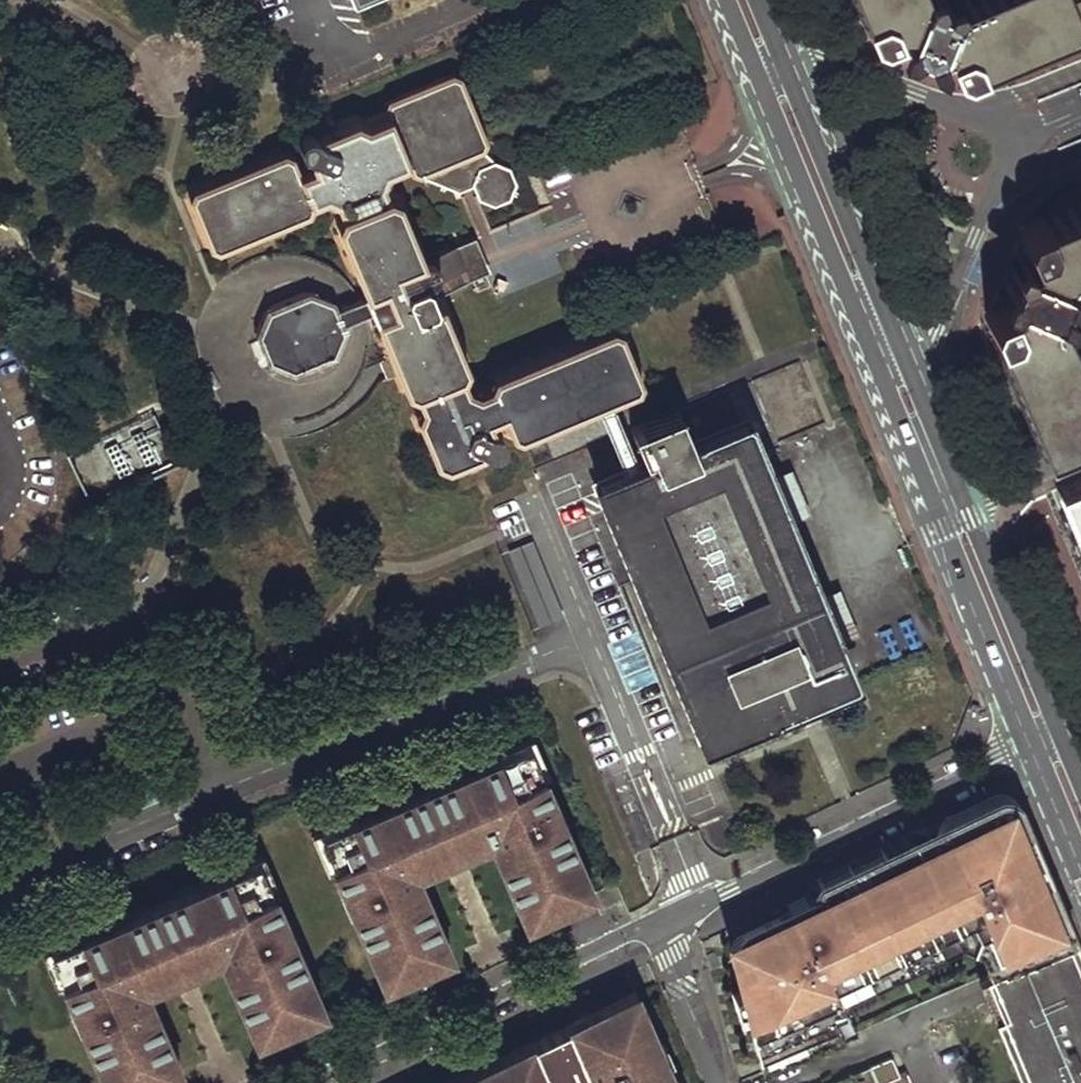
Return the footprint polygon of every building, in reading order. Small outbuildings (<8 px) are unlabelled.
[(1064,0),(930,0),(928,4),(922,2),(923,0),(847,0),(862,35),(908,54),(954,73),(1074,24),(1064,0)] [(1074,24),(1080,41),(1080,0),(1064,0),(1074,24)] [(191,187),(188,199),(207,245),(217,248),(307,211),(310,201),(323,197),(360,287),(334,298),(307,288),(263,305),(254,331),(266,362),(291,371),(334,355),(345,327),(373,316),(432,462),(446,467),(481,452),(483,448),(493,451),(500,441),(497,436),(489,432),(490,428),(487,421),(500,416),(509,434),(516,437),(635,387),(637,380),(618,329),(609,325),(492,375),(488,383),(474,390),(464,386),(461,375),(465,366),(439,300),(433,302),(430,294),(424,281),(428,279),(432,277),(435,271),(434,266),(431,263),(426,259),(421,258),(421,256),(399,200),(387,194),(382,180),(387,169),(400,164),(458,191),(473,185),(477,198),(491,203),(508,197),(514,183),(506,165),(491,159),(480,149),(484,139),(457,75),(449,71),(385,98),(382,104),(386,114),(364,123),(354,118),(323,132),(319,139),(307,134),(303,135),(300,139),(298,144),(298,149),(310,158),(307,161),(310,166),(294,173),(286,155),(277,152),(191,187)] [(543,208),(495,229),(507,257),(521,259),(560,243),(572,270),(594,274),(613,266),(619,267),(708,228),(691,189),(685,224),(673,197),(626,188),(619,173),(576,165),(549,177),(543,208)] [(1017,228),(1001,266),(1004,272),(1001,280),(995,281),(980,319),(1037,451),(1080,433),(1080,376),(1055,313),(1063,311),(1057,298),(1047,294),(1049,289),(1059,294),(1068,290),(1064,282),(1080,275),(1080,201),(1017,228)] [(473,235),(421,256),(421,258),(426,259),(431,263),(434,266),(435,271),(432,277),(428,279),(424,281),(430,294),(487,269),(473,235)] [(630,427),(644,461),(691,442),(677,408),(630,427)] [(153,416),(87,445),(108,492),(173,463),(153,416)] [(644,461),(595,481),(701,737),(747,718),(804,694),(848,676),(834,640),(815,594),(785,522),(766,477),(743,421),(691,442),(644,461)] [(575,446),(591,442),(586,423),(545,434),(555,474),(580,468),(575,446)] [(788,468),(766,477),(785,522),(806,513),(788,468)] [(1055,486),(1080,549),(1080,476),(1055,486)] [(837,585),(815,594),(834,640),(856,630),(837,585)] [(640,630),(609,640),(626,691),(657,681),(640,630)] [(804,694),(747,718),(753,734),(810,711),(804,694)] [(526,736),(482,756),(485,761),(515,748),(528,779),(537,775),(543,773),(526,736)] [(485,761),(352,820),(322,833),(336,864),(327,868),(338,890),(347,886),(356,906),(346,910),(374,973),(394,965),(399,976),(429,963),(423,951),(442,943),(430,914),(421,918),(411,896),(420,893),(411,872),(440,859),(451,854),(461,850),(484,840),(493,860),(501,856),(511,878),(503,882),(515,911),(535,902),(540,914),(564,904),(558,893),(584,881),(556,818),(546,821),(538,802),(547,797),(537,775),(528,779),(515,748),(485,761)] [(746,1010),(762,1065),(846,1034),(1072,938),(1044,869),(1016,802),(1013,799),(1009,796),(1003,795),(993,795),(951,815),(958,830),(937,839),(889,862),(820,893),(805,900),(807,904),(790,911),(788,908),(787,908),(738,931),(745,946),(730,953),(738,982),(742,981),(750,1008),(746,1010)] [(547,797),(538,802),(546,821),(556,818),(547,797)] [(350,815),(306,834),(323,870),(327,868),(336,864),(322,833),(352,820),(350,815)] [(937,839),(958,830),(951,815),(948,815),(943,819),(938,825),(936,833),(937,839)] [(884,852),(816,883),(820,893),(889,862),(884,852)] [(214,875),(216,881),(247,867),(260,898),(269,894),(274,892),(258,856),(214,875)] [(501,856),(493,860),(503,882),(511,878),(501,856)] [(84,938),(54,952),(68,983),(60,987),(70,1009),(79,1006),(88,1025),(78,1029),(102,1082),(159,1082),(161,1082),(155,1071),(175,1062),(162,1033),(153,1036),(143,1015),(152,1012),(143,991),(172,978),(181,974),(191,969),(216,959),(225,979),(233,975),(243,996),(235,1001),(248,1030),(267,1021),(272,1033),(301,1020),(296,1008),(316,999),(288,936),(278,941),(269,922),(279,917),(269,894),(260,898),(247,867),(216,881),(84,938)] [(584,881),(558,893),(564,904),(589,892),(584,881)] [(347,886),(338,890),(346,910),(356,906),(347,886)] [(420,893),(411,896),(421,918),(430,914),(420,893)] [(790,911),(807,904),(805,900),(802,893),(784,901),(787,908),(788,908),(790,911)] [(535,902),(515,911),(521,922),(540,914),(535,902)] [(279,917),(269,922),(278,941),(288,936),(279,917)] [(730,953),(745,946),(738,931),(737,932),(732,935),(729,940),(729,944),(729,949),(730,953)] [(82,933),(38,953),(54,989),(60,987),(68,983),(54,952),(84,938),(82,933)] [(1066,942),(989,974),(996,990),(1002,1007),(1079,975),(1072,957),(1066,942)] [(442,943),(423,951),(429,963),(448,955),(442,943)] [(394,965),(374,973),(380,985),(399,976),(394,965)] [(233,975),(225,979),(235,1001),(243,996),(233,975)] [(1001,1016),(1029,1082),(1080,1082),(1080,979),(1079,975),(1002,1007),(1005,1014),(1001,1016)] [(738,982),(730,985),(738,1011),(750,1008),(742,981),(738,982)] [(444,1082),(674,1082),(632,989),(444,1082)] [(316,999),(296,1008),(301,1020),(321,1011),(316,999)] [(79,1006),(70,1009),(78,1029),(88,1025),(79,1006)] [(152,1012),(143,1015),(153,1036),(162,1033),(152,1012)] [(267,1021),(248,1030),(253,1041),(272,1033),(267,1021)] [(866,1066),(874,1082),(913,1082),(905,1066),(897,1070),(890,1056),(866,1066)] [(175,1062),(155,1071),(161,1082),(180,1074),(175,1062)]
